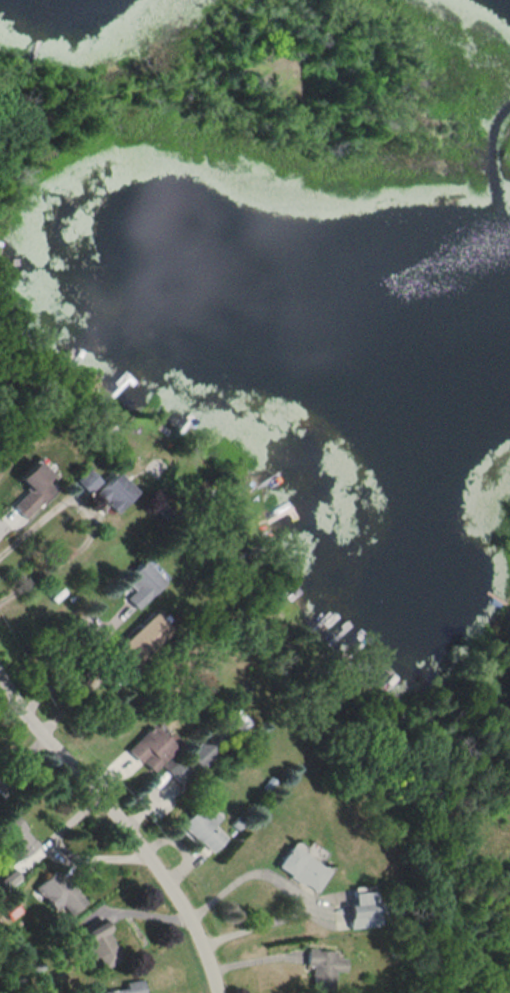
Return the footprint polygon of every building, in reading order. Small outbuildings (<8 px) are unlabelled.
[(50,474),(36,460),(17,478),(28,489),(12,503),(25,516),(54,490),(44,479),(50,474)] [(111,468),(99,481),(86,469),(75,480),(87,491),(91,488),(115,511),(135,491),(111,468)] [(163,581),(143,560),(127,576),(136,586),(125,597),(136,608),(163,581)] [(132,665),(169,630),(151,612),(115,647),(132,665)] [(250,720),(234,704),(182,753),(198,769),(250,720)] [(177,746),(153,722),(126,748),(150,772),(177,746)] [(178,782),(192,770),(179,755),(165,767),(178,782)] [(197,808),(180,824),(210,853),(226,837),(210,822),(215,817),(208,809),(203,814),(197,808)] [(314,892),(329,871),(291,845),(276,866),(314,892)] [(34,888),(64,920),(85,901),(55,868),(34,888)] [(348,904),(349,927),(382,925),(381,902),(374,902),(373,885),(353,886),(354,904),(348,904)] [(77,931),(96,971),(121,959),(102,919),(77,931)] [(336,951),(311,949),(308,990),(332,992),(334,971),(345,971),(346,957),(335,957),(336,951)] [(123,988),(102,989),(102,992),(142,992),(141,980),(122,981),(123,988)]
